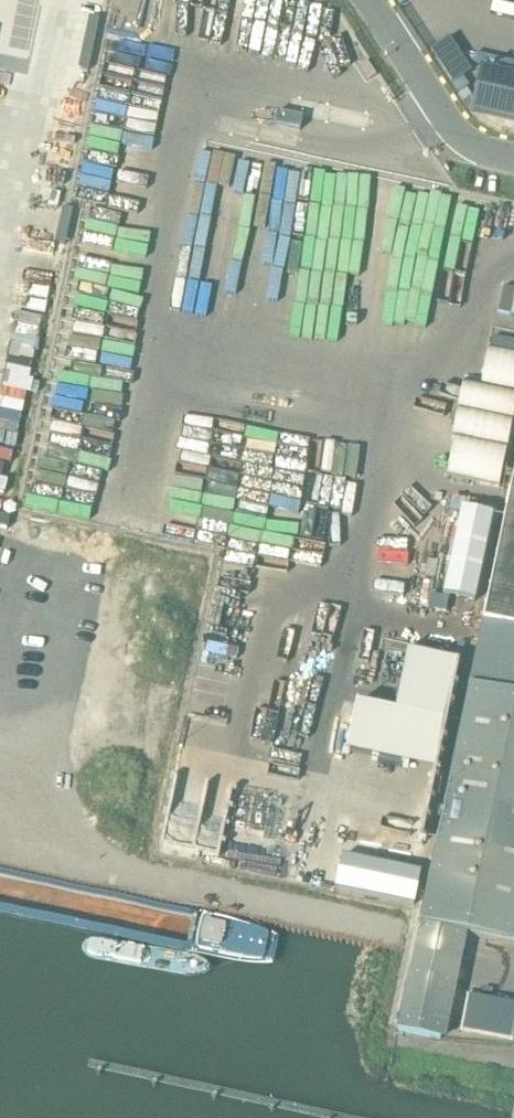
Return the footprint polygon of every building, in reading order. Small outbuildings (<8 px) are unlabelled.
[(470,112),(513,121),(513,76),(480,68),(470,112)] [(46,203),(37,247),(57,250),(67,207),(46,203)] [(483,622),(513,628),(513,472),(483,622)] [(462,510),(444,597),(474,603),(492,517),(462,510)] [(468,692),(513,701),(513,628),(483,622),(468,692)] [(409,977),(397,1032),(440,1041),(462,935),(513,946),(513,701),(468,692),(409,977)] [(238,798),(232,829),(319,847),(325,816),(238,798)] [(341,858),(335,890),(413,906),(420,874),(341,858)]
